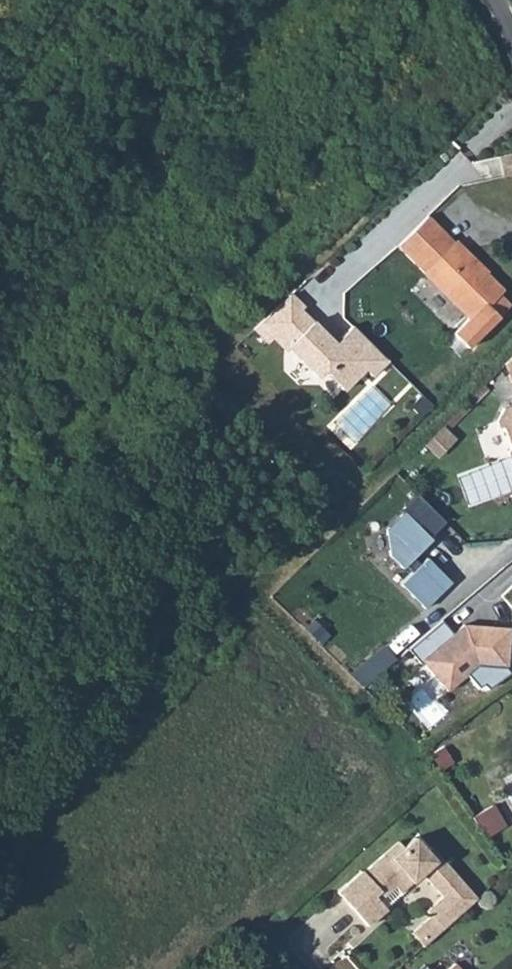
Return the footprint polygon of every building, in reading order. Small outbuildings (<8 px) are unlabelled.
[(396,246),(410,260),(466,316),(451,332),(465,348),(506,307),(495,296),(499,292),(425,218),(396,246)] [(285,323),(269,338),(280,350),(284,346),(309,323),(297,312),(300,309),(288,296),(273,310),(285,323)] [(252,330),(264,343),(269,338),(285,323),(273,310),(252,330)] [(309,323),(284,346),(313,377),(319,372),(337,391),(359,370),(366,378),(382,362),(349,327),(337,339),(340,342),(333,349),(309,323)] [(502,405),(497,416),(499,420),(504,423),(510,442),(508,448),(511,461),(511,402),(502,405)] [(443,521),(415,493),(397,507),(400,509),(382,528),(387,553),(401,567),(443,521)] [(448,583),(423,557),(396,582),(423,607),(448,583)] [(507,670),(510,626),(459,621),(449,630),(438,620),(405,648),(443,691),(474,668),(507,670)] [(487,834),(507,822),(495,802),(475,813),(487,834)] [(363,870),(339,891),(368,925),(387,908),(384,905),(374,894),(391,880),(401,891),(423,872),(444,896),(428,911),(432,916),(435,919),(421,932),(429,941),(478,898),(433,847),(428,851),(415,836),(404,846),(399,841),(364,871),(363,870)] [(384,905),(401,891),(391,880),(374,894),(384,905)] [(424,946),(429,941),(421,932),(435,919),(432,916),(413,934),(424,946)]
